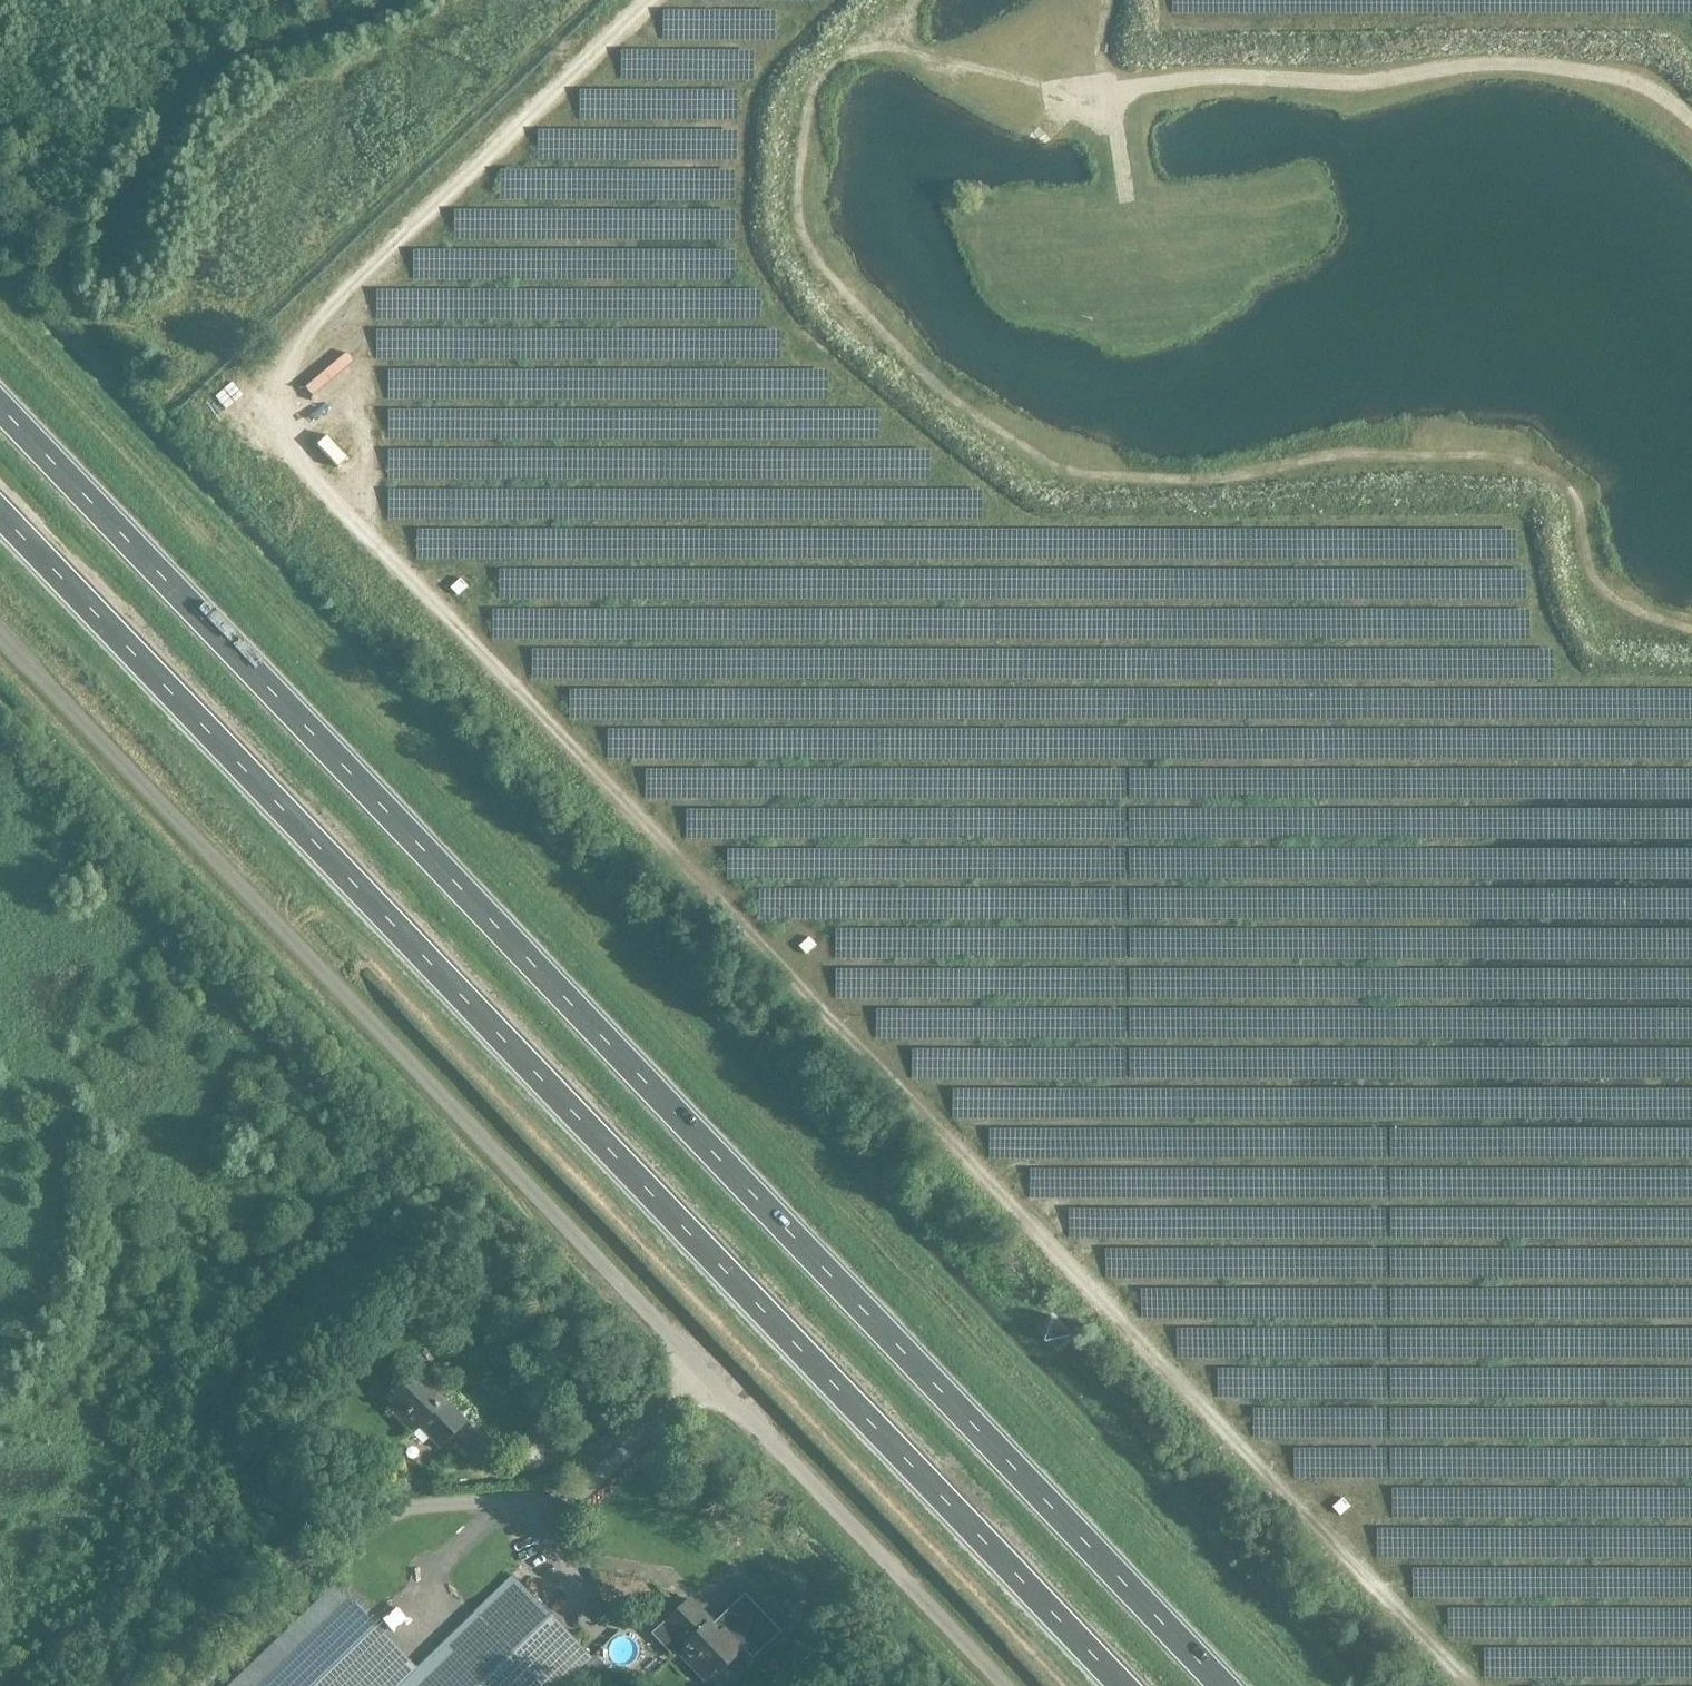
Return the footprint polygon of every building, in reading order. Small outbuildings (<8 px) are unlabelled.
[(325,436),(314,446),(336,468),(346,458),(325,436)] [(386,1404),(411,1431),(419,1424),(439,1446),(464,1422),(437,1393),(435,1395),(431,1391),(436,1386),(418,1367),(402,1382),(405,1386),(386,1404)] [(591,1657),(513,1575),(416,1668),(335,1583),(229,1685),(560,1685),(591,1657)] [(726,1664),(750,1641),(758,1649),(778,1630),(746,1597),(715,1626),(690,1599),(664,1623),(685,1645),(678,1652),(703,1679),(723,1660),(726,1664)] [(656,1619),(641,1630),(658,1652),(673,1641),(656,1619)]
